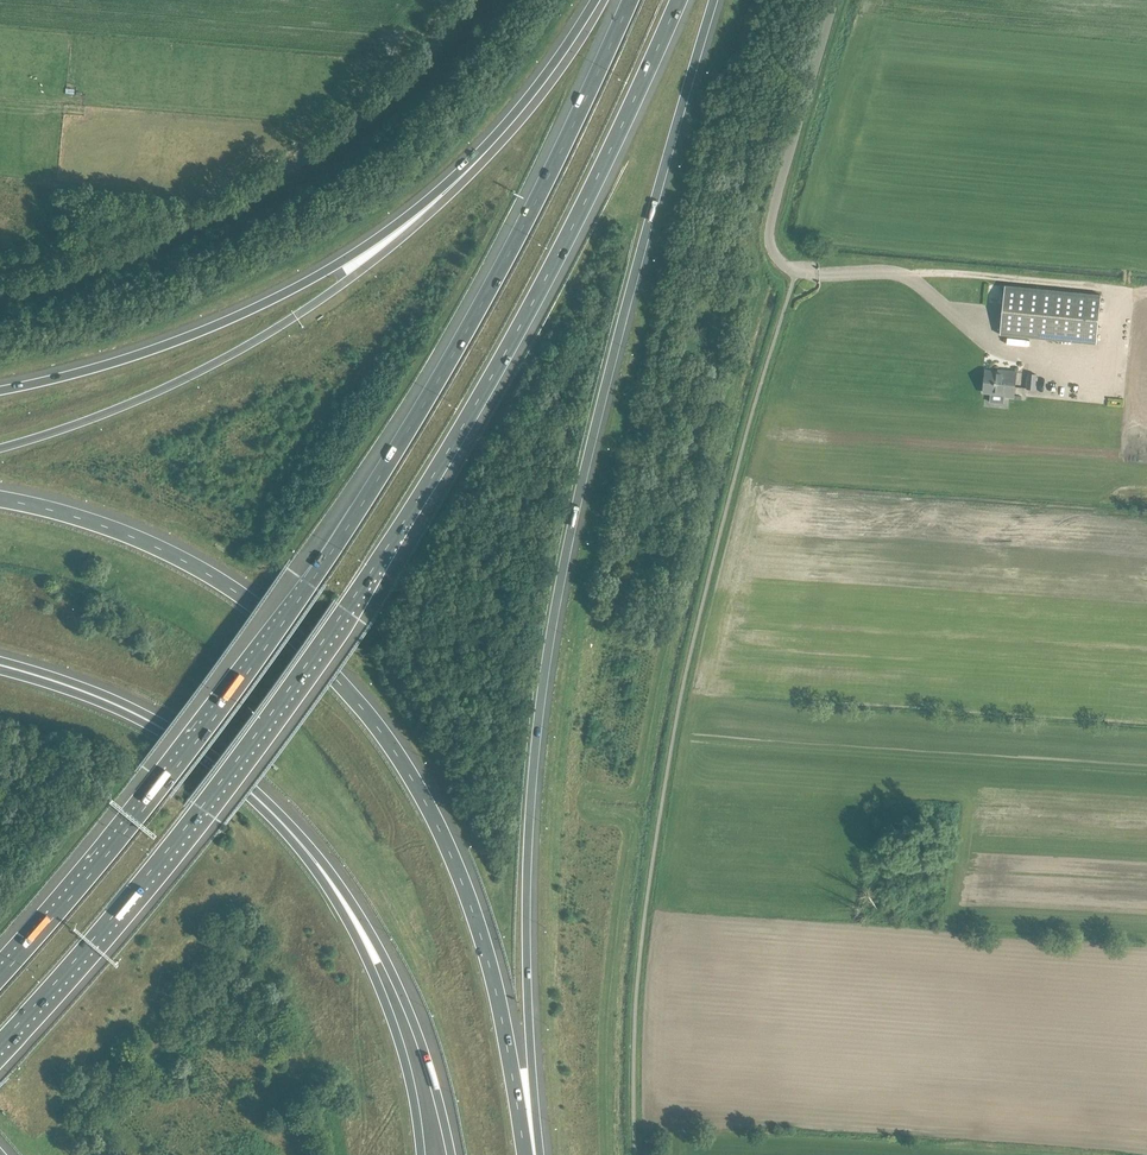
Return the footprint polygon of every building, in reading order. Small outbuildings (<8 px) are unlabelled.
[(1005,285),(1000,334),(1097,344),(1102,295),(1005,285)] [(985,371),(983,392),(1004,394),(1004,396),(1014,397),(1017,372),(1002,370),(1002,373),(985,371)] [(1028,374),(1027,388),(1035,389),(1037,374),(1028,374)]
